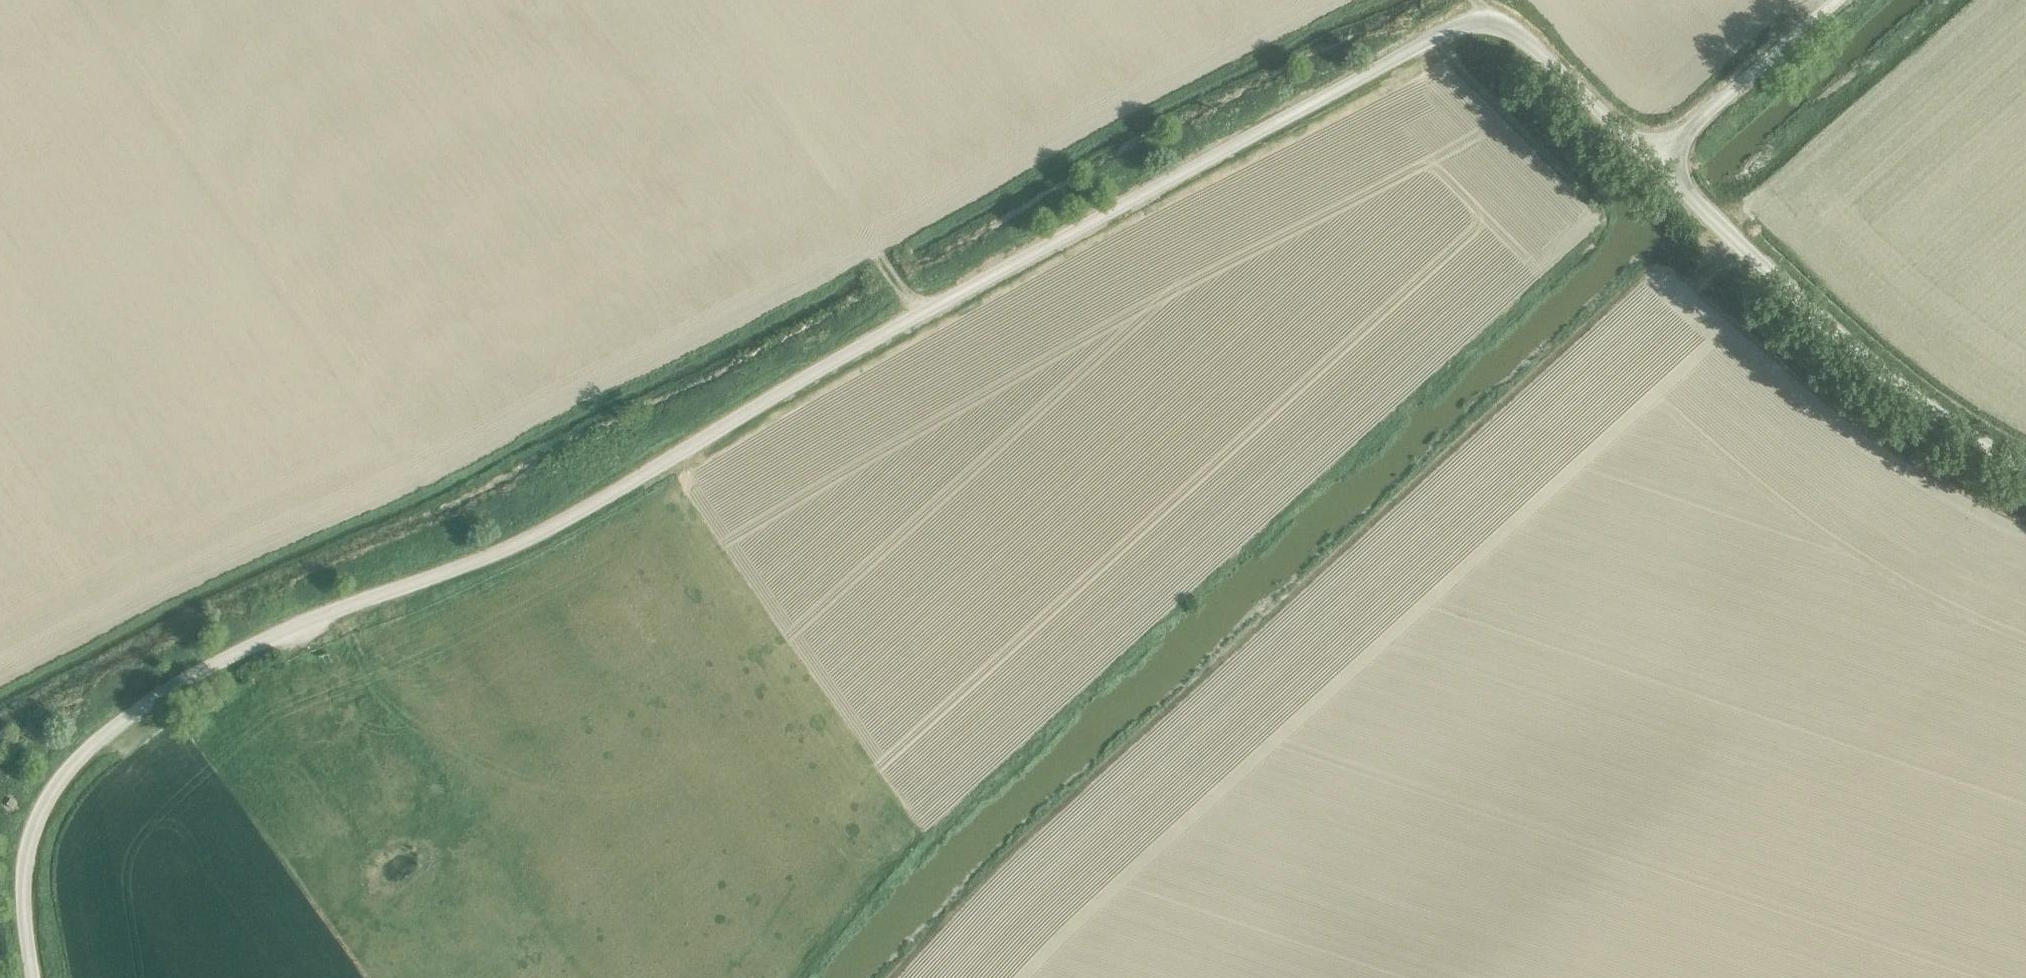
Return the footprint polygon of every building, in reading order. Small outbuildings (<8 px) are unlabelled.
[(425,829),(437,820),(428,808),(417,817),(425,829)]
